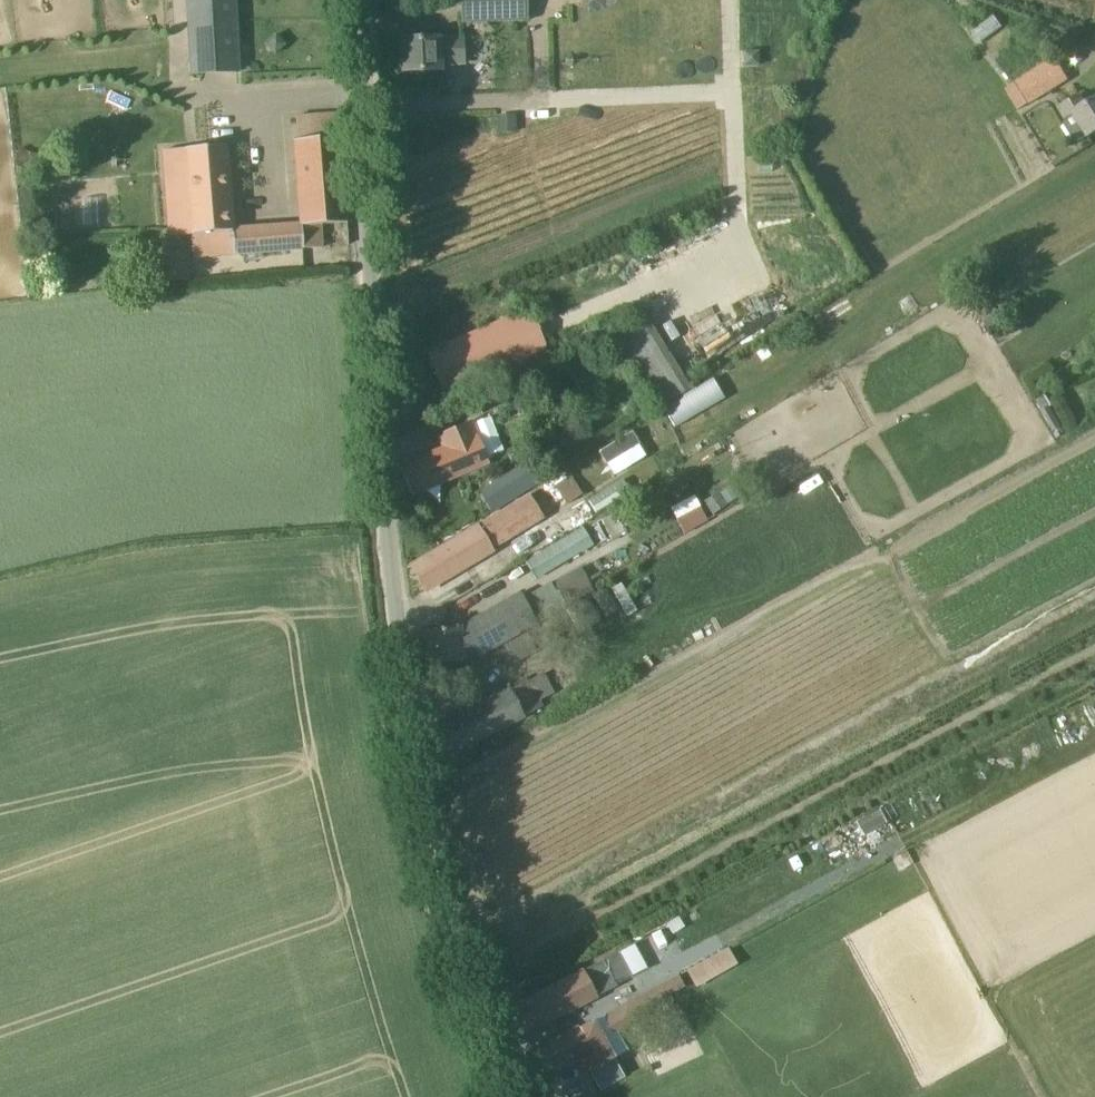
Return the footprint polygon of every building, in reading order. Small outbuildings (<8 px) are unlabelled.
[(238,72),(234,0),(190,0),(194,74),(238,72)] [(461,22),(527,19),(527,0),(461,0),(461,22)] [(462,38),(403,41),(405,73),(440,71),(440,64),(464,63),(462,38)] [(759,51),(744,51),(745,67),(760,66),(759,51)] [(1055,61),(1032,75),(1017,85),(1029,105),(1045,95),(1068,81),(1055,61)] [(1089,105),(1082,95),(1063,107),(1071,119),(1076,116),(1090,138),(1094,135),(1094,101),(1089,105)] [(228,154),(228,146),(187,148),(189,174),(167,176),(172,236),(193,234),(194,257),(323,248),(321,225),(349,223),(340,116),(297,119),(299,141),(296,141),(302,225),(233,229),(228,154)] [(497,116),(497,132),(516,132),(516,116),(497,116)] [(188,252),(168,253),(170,282),(190,280),(188,252)] [(985,263),(992,276),(1006,268),(999,255),(985,263)] [(978,310),(988,327),(1001,319),(991,302),(978,310)] [(642,311),(611,332),(659,408),(690,387),(642,311)] [(528,357),(513,319),(445,350),(421,361),(436,396),(460,385),(528,357)] [(500,386),(475,398),(482,415),(508,404),(500,386)] [(684,418),(677,405),(662,413),(670,427),(684,418)] [(1051,407),(1042,412),(1054,432),(1062,427),(1051,407)] [(472,422),(441,436),(446,449),(401,468),(411,495),(489,462),(472,422)] [(599,452),(606,464),(623,454),(641,444),(634,432),(599,452)] [(523,463),(492,482),(494,485),(481,494),(492,514),(537,485),(523,463)] [(571,475),(554,485),(567,503),(583,493),(571,475)] [(623,480),(589,501),(597,513),(630,492),(623,480)] [(534,518),(559,503),(546,481),(521,496),(534,518)] [(593,543),(582,526),(526,561),(536,579),(593,543)] [(474,528),(413,567),(428,591),(490,552),(474,528)] [(582,568),(553,585),(565,606),(594,589),(583,571),(582,568)] [(464,665),(537,623),(524,599),(520,593),(461,625),(461,630),(459,631),(459,630),(426,633),(431,665),(463,660),(464,665)] [(537,651),(527,633),(505,645),(515,663),(537,651)] [(540,699),(553,693),(545,675),(436,729),(443,758),(541,709),(541,708),(544,707),(540,699)] [(858,822),(865,835),(888,823),(881,809),(858,822)] [(736,964),(728,948),(688,971),(696,986),(736,964)] [(601,962),(580,973),(579,973),(510,1010),(524,1036),(602,993),(614,987),(601,962)] [(678,975),(607,1015),(615,1030),(639,1017),(636,1011),(683,986),(678,975)] [(588,1074),(615,1059),(594,1022),(526,1057),(540,1082),(581,1060),(588,1074)]
